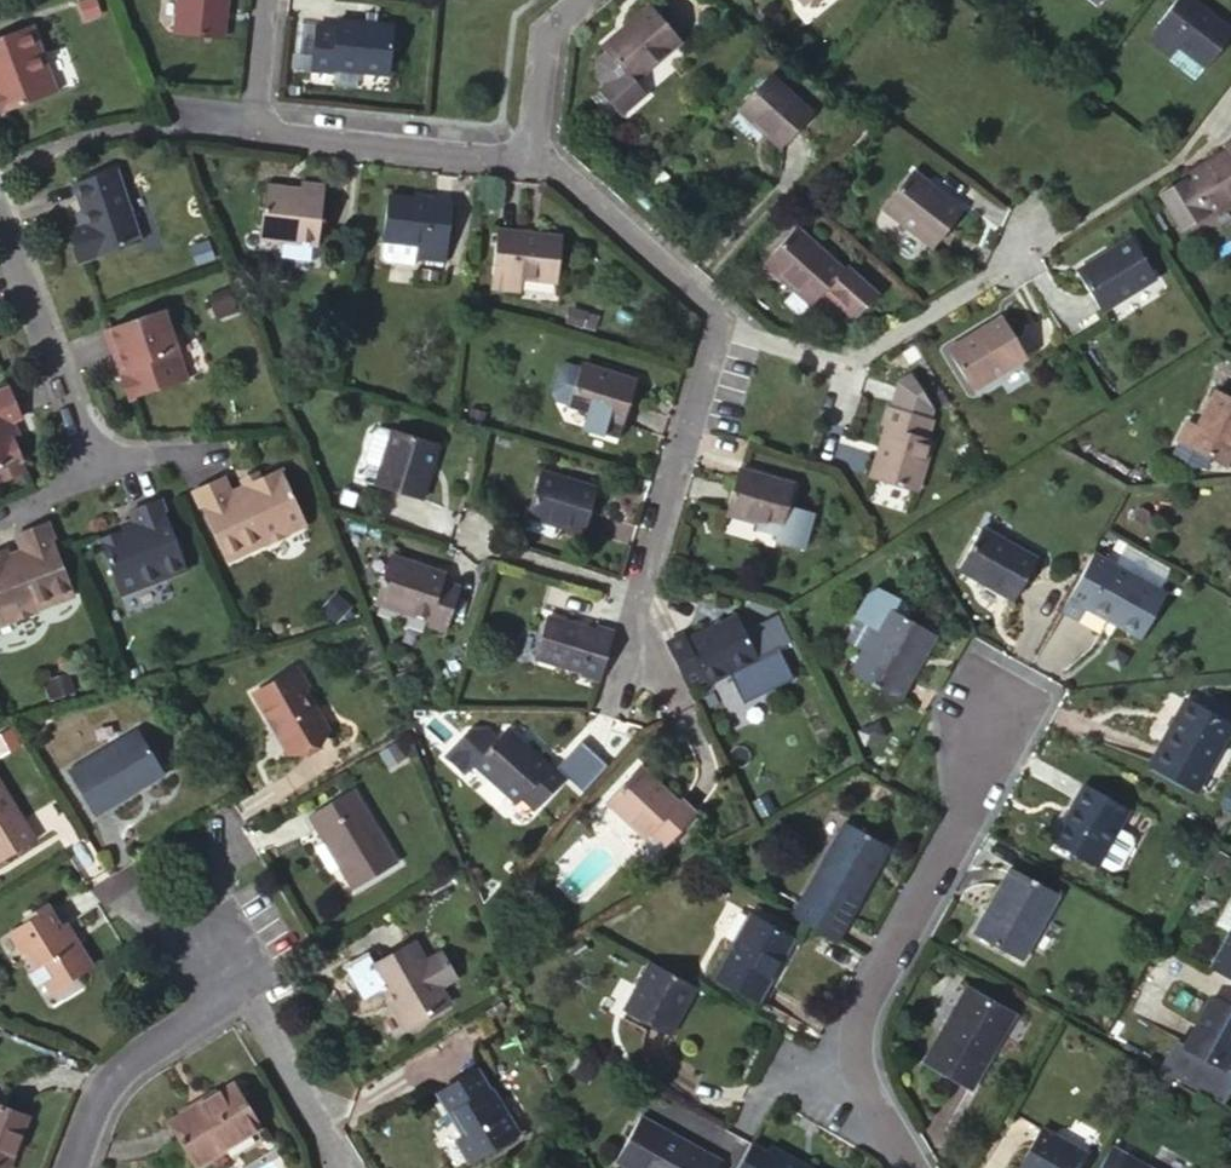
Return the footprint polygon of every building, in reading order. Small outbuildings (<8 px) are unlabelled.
[(175,37),(221,41),(226,0),(179,0),(175,37)] [(800,8),(810,0),(794,0),(800,8)] [(1146,40),(1169,59),(1166,63),(1193,84),(1230,36),(1230,34),(1186,0),(1178,0),(1146,40)] [(681,45),(650,7),(602,49),(632,86),(681,45)] [(0,35),(0,112),(53,92),(28,25),(0,35)] [(336,33),(314,31),(307,76),(328,79),(330,73),(389,79),(394,32),(338,27),(336,33)] [(810,117),(768,79),(741,108),(766,131),(763,134),(782,150),(810,117)] [(1224,146),(1228,154),(1181,183),(1183,184),(1161,197),(1182,232),(1203,218),(1205,219),(1230,203),(1230,142),(1224,146)] [(111,168),(69,182),(79,210),(84,223),(77,225),(88,257),(137,240),(111,168)] [(911,174),(882,210),(933,250),(962,213),(911,174)] [(300,184),(299,192),(321,194),(322,186),(300,184)] [(321,194),(299,192),(263,188),(258,239),(315,245),(321,194)] [(415,246),(413,260),(444,264),(450,205),(385,198),(381,243),(382,243),(415,246)] [(79,210),(72,213),(77,225),(84,223),(79,210)] [(860,308),(864,311),(875,300),(844,270),(841,274),(794,230),(762,265),(806,305),(809,308),(822,294),(849,320),(860,308)] [(557,283),(561,240),(495,233),(489,289),(519,293),(521,280),(557,283)] [(1155,280),(1130,240),(1076,273),(1101,313),(1155,280)] [(415,246),(382,243),(380,260),(383,264),(411,267),(412,260),(413,260),(415,246)] [(806,305),(793,294),(783,305),(796,317),(806,305)] [(159,309),(101,328),(113,365),(119,363),(123,375),(118,377),(125,399),(183,380),(159,309)] [(1027,358),(1002,319),(948,352),(972,393),(1027,358)] [(568,402),(578,369),(563,364),(554,370),(549,392),(554,398),(568,402)] [(579,366),(578,369),(568,402),(567,405),(601,416),(601,419),(623,425),(634,384),(579,366)] [(923,441),(929,421),(925,421),(933,413),(912,376),(899,385),(891,409),(887,408),(881,428),(887,429),(871,481),(914,494),(929,442),(923,441)] [(0,389),(0,468),(18,460),(8,439),(12,437),(5,422),(17,417),(4,387),(0,389)] [(1223,467),(1230,451),(1230,402),(1215,393),(1188,447),(1223,467)] [(380,469),(390,433),(376,428),(368,432),(365,444),(368,450),(372,451),(368,465),(380,469)] [(391,431),(390,433),(380,469),(375,486),(420,499),(435,444),(391,431)] [(218,478),(188,491),(220,562),(259,545),(259,546),(284,535),(283,533),(301,525),(277,471),(255,480),(241,487),(225,494),(218,478)] [(781,528),(792,488),(735,473),(725,509),(758,518),(758,522),(781,528)] [(238,480),(241,487),(255,480),(252,474),(238,480)] [(561,487),(562,483),(540,475),(527,518),(582,536),(594,498),(561,487)] [(595,492),(562,483),(561,487),(594,498),(595,492)] [(117,531),(95,539),(116,595),(183,570),(156,499),(126,511),(130,522),(116,528),(117,531)] [(5,620),(6,621),(32,612),(31,610),(70,595),(43,523),(12,534),(18,551),(3,556),(0,558),(0,622),(5,620)] [(1013,604),(1037,562),(982,529),(958,572),(1013,604)] [(1140,641),(1164,597),(1108,565),(1093,557),(1062,612),(1077,620),(1083,610),(1111,626),(1140,641)] [(375,606),(430,621),(448,627),(460,589),(442,584),(444,577),(390,560),(375,606)] [(849,676),(896,704),(935,638),(886,610),(849,676)] [(612,637),(594,630),(593,634),(545,619),(534,659),(580,674),(579,678),(598,684),(612,637)] [(448,627),(430,621),(427,628),(446,634),(448,627)] [(665,648),(686,691),(703,682),(707,688),(722,680),(755,662),(735,621),(686,645),(683,640),(665,648)] [(755,662),(722,680),(731,698),(764,679),(755,662)] [(294,676),(254,698),(288,757),(327,734),(294,676)] [(1219,704),(1207,697),(1199,711),(1186,704),(1150,768),(1195,794),(1230,731),(1230,728),(1225,725),(1213,718),(1219,704)] [(1219,704),(1213,718),(1225,725),(1230,715),(1230,710),(1219,704)] [(161,776),(136,731),(67,773),(93,816),(161,776)] [(546,767),(504,731),(496,739),(487,732),(465,732),(443,756),(463,775),(472,765),(516,804),(520,798),(534,810),(566,775),(551,763),(546,767)] [(636,770),(606,803),(646,840),(651,836),(664,849),(696,815),(683,802),(676,807),(636,770)] [(1098,868),(1116,835),(1128,813),(1083,787),(1052,846),(1096,871),(1098,868)] [(33,842),(0,788),(0,862),(33,842)] [(351,790),(313,814),(330,840),(323,846),(314,852),(328,874),(337,870),(351,893),(396,865),(351,790)] [(330,840),(313,814),(306,818),(323,846),(330,840)] [(788,920),(834,945),(888,849),(843,825),(788,920)] [(1116,835),(1098,868),(1111,874),(1117,872),(1130,848),(1128,842),(1116,835)] [(1020,964),(1058,898),(1009,871),(971,937),(1020,964)] [(1216,929),(1230,937),(1230,901),(1216,929)] [(29,923),(11,933),(34,972),(26,978),(34,991),(46,984),(51,992),(88,969),(65,929),(59,932),(45,908),(26,919),(29,923)] [(758,1006),(794,942),(747,915),(712,979),(758,1006)] [(1216,963),(1230,971),(1230,938),(1216,963)] [(437,989),(424,964),(412,945),(372,968),(397,1011),(395,1014),(405,1030),(446,1005),(437,989)] [(442,954),(424,964),(437,989),(457,979),(442,954)] [(1230,983),(1230,971),(1216,963),(1212,972),(1230,983)] [(695,990),(649,964),(622,1013),(668,1038),(695,990)] [(968,1090),(1011,1016),(966,991),(925,1065),(968,1090)] [(1186,1050),(1221,1069),(1230,1052),(1230,1011),(1213,1001),(1186,1050)] [(613,1075),(597,1065),(589,1081),(605,1091),(613,1075)] [(498,1113),(474,1073),(434,1096),(458,1137),(450,1143),(465,1165),(514,1134),(500,1111),(498,1113)] [(255,1128),(230,1086),(168,1125),(193,1167),(255,1128)] [(0,1109),(0,1167),(6,1167),(25,1118),(0,1109)] [(639,1118),(614,1164),(621,1167),(717,1167),(720,1164),(639,1118)] [(1086,1156),(1040,1130),(1018,1167),(1080,1167),(1086,1156)] [(1099,1167),(1145,1167),(1110,1148),(1099,1167)] [(769,1150),(759,1167),(803,1167),(769,1150)]
